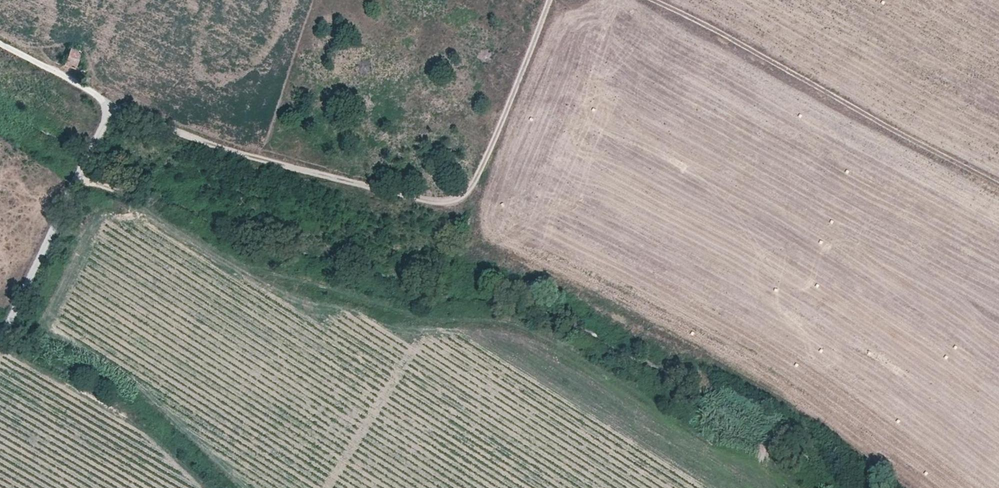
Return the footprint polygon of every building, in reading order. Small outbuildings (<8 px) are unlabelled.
[(75,70),(81,50),(70,46),(63,65),(75,70)]
